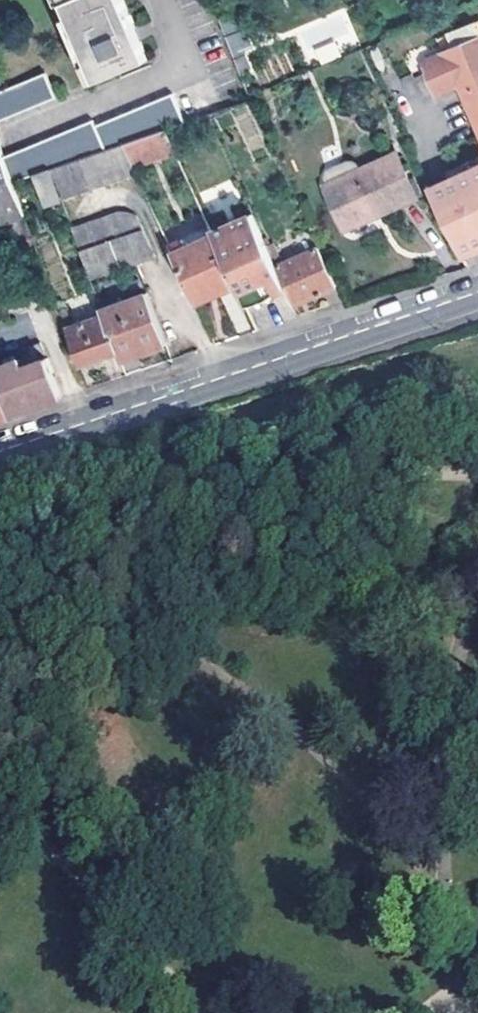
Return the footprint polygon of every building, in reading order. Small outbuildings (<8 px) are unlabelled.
[(96,84),(145,63),(119,0),(61,0),(96,84)] [(229,18),(220,23),(243,73),(252,68),(229,18)] [(441,38),(447,53),(477,39),(477,31),(474,23),(441,38)] [(441,55),(457,88),(477,135),(477,39),(447,53),(441,55)] [(334,42),(316,49),(321,63),(340,56),(334,42)] [(424,76),(437,99),(457,88),(441,55),(424,64),(428,74),(424,76)] [(0,94),(0,123),(54,101),(44,77),(0,94)] [(92,123),(3,159),(12,184),(32,177),(51,171),(127,144),(171,130),(183,126),(171,97),(94,127),(92,123)] [(171,130),(127,144),(138,168),(181,154),(171,130)] [(51,171),(62,202),(140,175),(138,168),(127,144),(51,171)] [(3,225),(2,220),(8,218),(10,223),(25,217),(12,184),(3,159),(0,152),(0,226),(3,225)] [(327,193),(344,229),(375,213),(374,210),(380,206),(384,214),(415,199),(393,154),(354,174),(356,179),(327,193)] [(462,168),(465,174),(447,182),(429,190),(462,257),(473,252),(477,250),(477,161),(462,168)] [(465,174),(462,168),(444,176),(447,182),(465,174)] [(51,171),(32,177),(43,208),(62,202),(51,171)] [(375,213),(344,229),(346,233),(384,214),(380,206),(374,210),(375,213)] [(73,229),(92,281),(136,265),(157,257),(140,216),(120,213),(73,229)] [(276,278),(282,275),(270,247),(256,215),(215,233),(216,235),(237,284),(241,294),(276,278)] [(212,225),(170,243),(175,253),(216,235),(215,233),(212,225)] [(304,301),(338,286),(313,229),(305,233),(312,251),(286,263),(276,243),(270,247),(282,275),(296,305),(304,301)] [(216,235),(175,253),(196,303),(237,284),(216,235)] [(274,297),(282,317),(293,312),(285,292),(274,297)] [(118,351),(122,362),(164,345),(147,294),(103,310),(105,316),(118,351)] [(67,330),(82,365),(118,351),(105,316),(67,330)] [(48,359),(25,366),(23,360),(0,367),(0,380),(12,417),(37,408),(63,398),(48,359)] [(12,417),(0,380),(0,421),(4,419),(12,417)]
